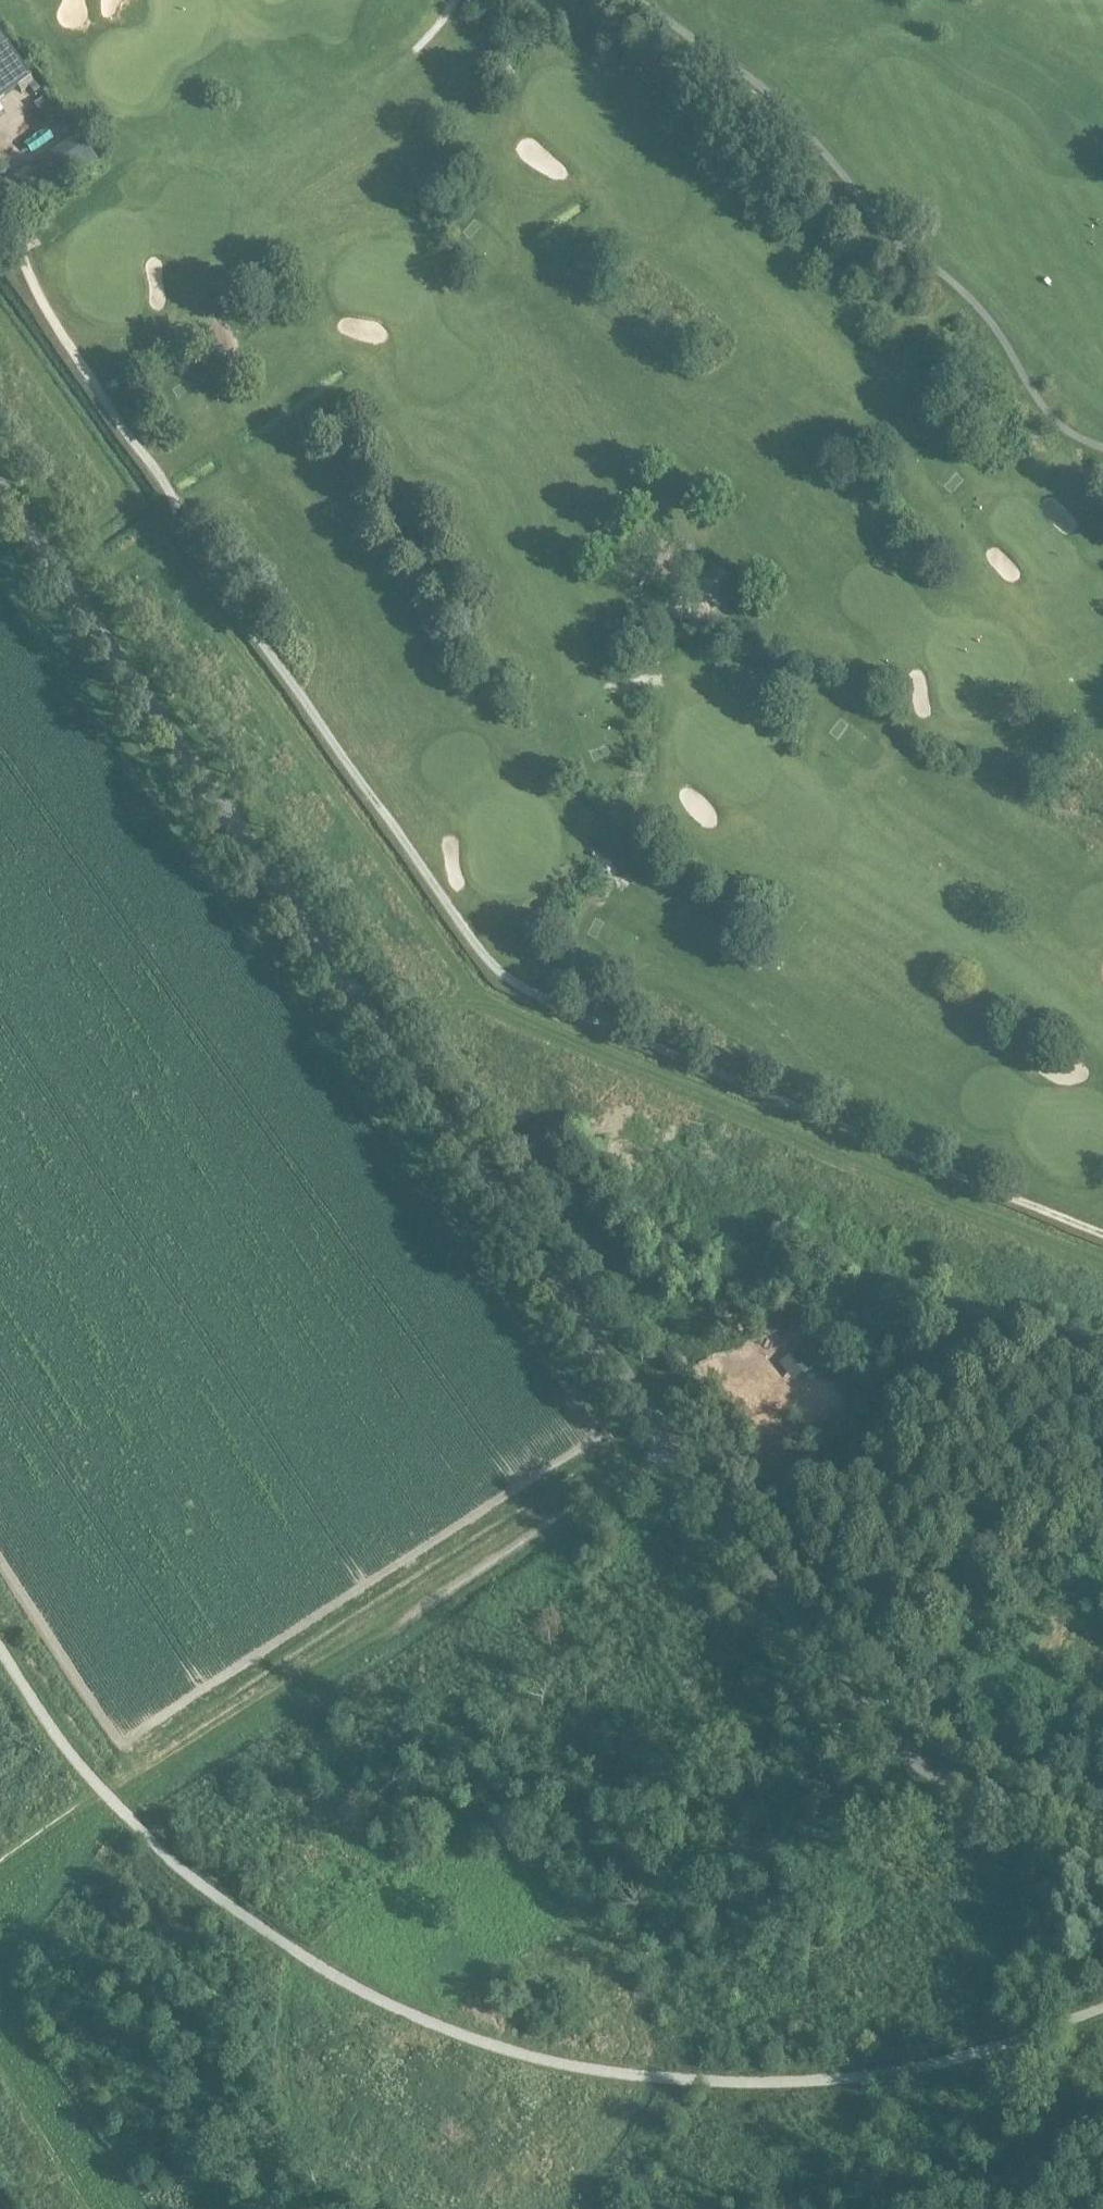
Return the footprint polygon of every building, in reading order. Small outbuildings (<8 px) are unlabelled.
[(0,34),(0,100),(18,87),(20,85),(31,78),(0,34)] [(39,90),(35,84),(30,88),(34,94),(39,90)]
